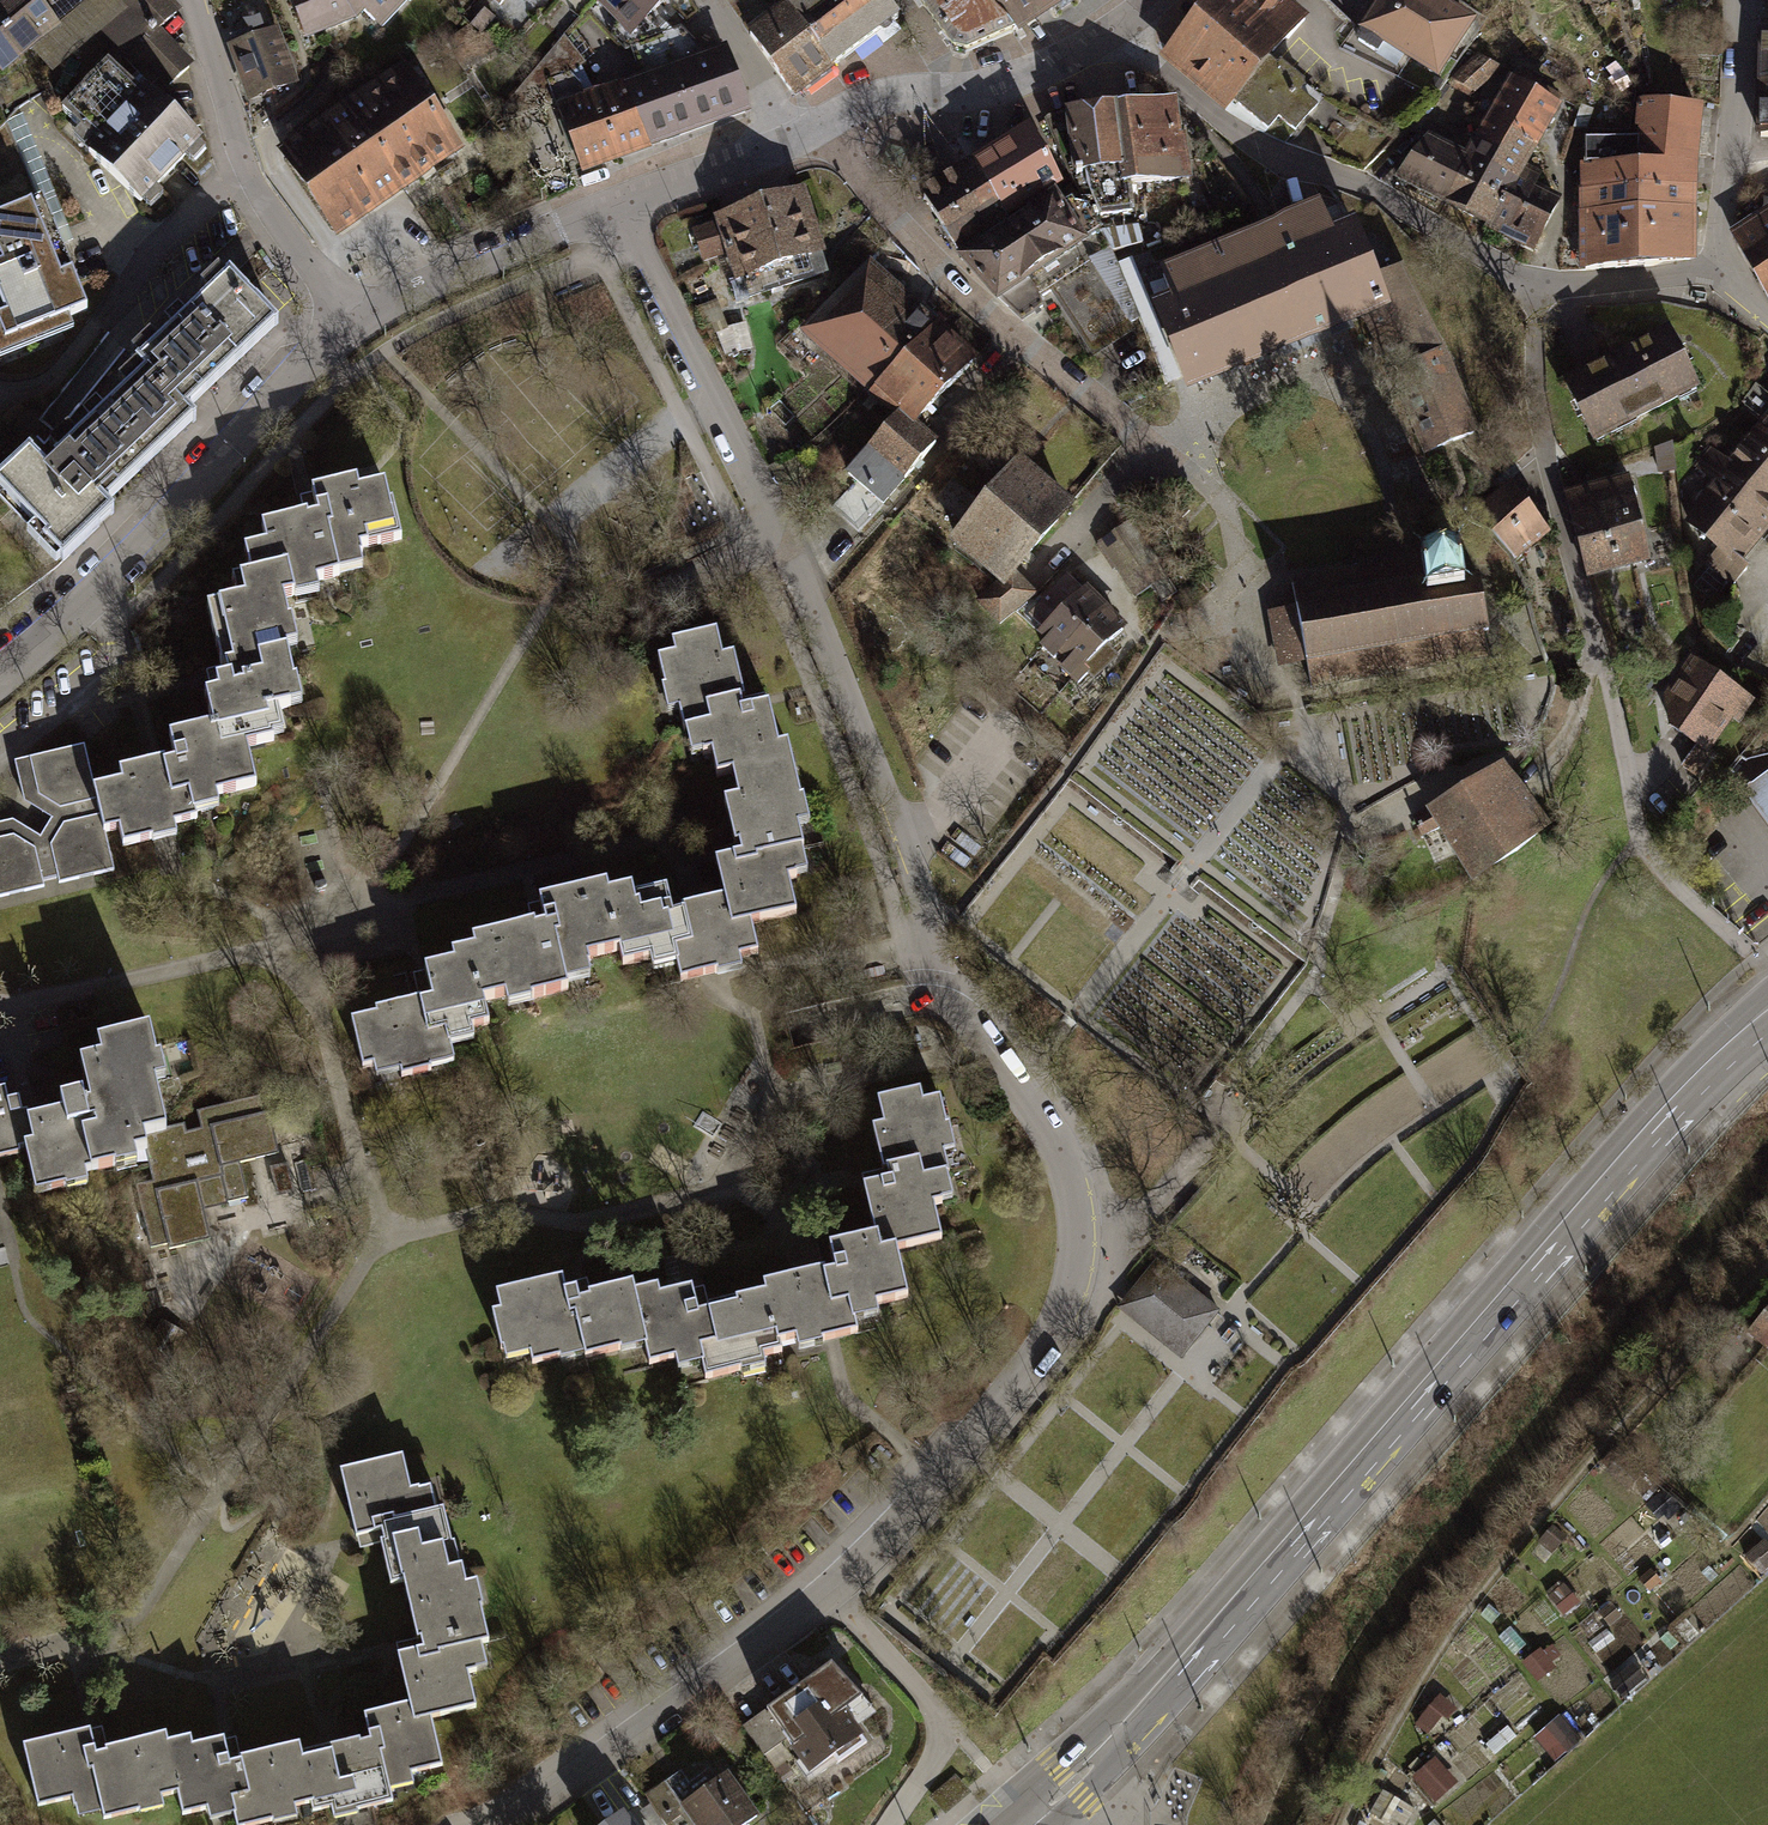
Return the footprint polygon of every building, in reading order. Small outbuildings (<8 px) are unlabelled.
[(47,0),(0,0),(0,65),(3,68),(31,44),(61,16),(47,0)] [(162,27),(182,8),(174,0),(126,0),(123,3),(121,0),(47,0),(61,16),(31,44),(74,92),(110,54),(121,65),(162,27)] [(307,36),(353,19),(363,9),(375,20),(396,0),(292,0),(307,36)] [(495,15),(508,0),(479,0),(495,15)] [(618,20),(631,34),(649,16),(666,0),(598,0),(618,20)] [(796,99),(835,72),(785,0),(745,27),(796,99)] [(835,72),(902,26),(884,0),(785,0),(835,72)] [(954,49),(967,52),(1012,33),(980,0),(919,0),(954,49)] [(1027,0),(980,0),(1012,33),(1037,16),(1036,14),(1027,0)] [(1036,14),(1057,0),(1027,0),(1036,14)] [(1282,0),(1219,0),(1168,60),(1224,108),(1232,99),(1265,59),(1285,37),(1288,39),(1305,19),(1282,0)] [(1430,0),(1385,0),(1380,8),(1358,40),(1376,52),(1383,40),(1436,74),(1469,25),(1430,0)] [(494,18),(484,8),(471,22),(481,31),(494,18)] [(631,34),(618,20),(612,35),(626,51),(630,49),(642,81),(707,57),(706,53),(681,28),(666,33),(649,16),(631,34)] [(447,38),(455,50),(477,36),(469,24),(447,38)] [(147,89),(151,85),(158,78),(169,87),(195,61),(162,27),(121,65),(147,89)] [(455,50),(452,52),(464,71),(499,49),(486,30),(477,36),(455,50)] [(289,86),(271,33),(253,40),(251,32),(231,39),(252,99),(289,86)] [(625,87),(621,78),(581,93),(579,87),(570,75),(586,63),(564,34),(534,70),(549,82),(557,103),(582,170),(650,145),(625,87)] [(1758,38),(1756,89),(1767,89),(1767,39),(1758,38)] [(642,81),(625,87),(650,145),(746,111),(724,51),(707,57),(642,81)] [(121,65),(110,54),(74,92),(62,105),(83,125),(74,134),(145,200),(205,136),(151,85),(147,89),(121,65)] [(1459,77),(1477,88),(1499,68),(1480,57),(1459,77)] [(1265,59),(1232,99),(1267,129),(1278,116),(1295,131),(1314,108),(1298,94),(1301,90),(1265,59)] [(549,82),(534,70),(504,106),(503,122),(557,103),(549,82)] [(1469,145),(1521,175),(1554,118),(1548,115),(1556,101),(1539,91),(1543,83),(1520,71),(1508,92),(1502,88),(1469,145)] [(456,150),(405,74),(284,154),(335,230),(456,150)] [(1756,89),(1754,145),(1767,145),(1767,89),(1756,89)] [(1141,106),(1150,182),(1181,180),(1177,147),(1184,146),(1183,138),(1177,138),(1171,101),(1141,106)] [(1150,182),(1141,106),(1046,118),(1083,200),(1093,196),(1100,216),(1131,212),(1129,185),(1150,182)] [(0,108),(0,215),(38,200),(0,108)] [(1628,147),(1629,201),(1687,202),(1696,114),(1633,110),(1628,147)] [(975,166),(1006,214),(1059,182),(1031,131),(975,166)] [(1431,212),(1459,163),(1418,140),(1390,189),(1431,212)] [(1521,175),(1469,145),(1459,163),(1431,212),(1483,242),(1521,175)] [(1629,201),(1628,147),(1579,147),(1580,172),(1574,173),(1574,201),(1629,201)] [(1006,214),(975,166),(924,197),(963,258),(1012,225),(1006,214)] [(1521,175),(1483,242),(1522,264),(1553,211),(1529,197),(1537,184),(1521,175)] [(728,252),(819,225),(808,187),(713,214),(716,221),(693,227),(702,259),(728,252)] [(53,194),(38,200),(0,215),(0,360),(80,328),(76,316),(99,306),(53,194)] [(998,298),(1100,231),(1087,208),(1074,206),(1071,201),(1060,207),(1054,196),(1012,225),(963,258),(998,298)] [(1574,201),(1574,223),(1686,225),(1687,202),(1629,201),(1574,201)] [(1474,432),(1446,363),(1400,271),(1373,282),(1354,230),(1343,235),(1334,239),(1321,213),(1164,276),(1173,304),(1158,309),(1189,385),(1224,370),(1365,314),(1381,346),(1400,385),(1425,451),(1474,432)] [(1731,240),(1767,294),(1767,214),(1731,240)] [(1686,275),(1686,225),(1574,223),(1573,274),(1686,275)] [(819,225),(728,252),(741,297),(832,271),(819,225)] [(1100,231),(1112,252),(1142,244),(1137,227),(1100,231)] [(1100,231),(998,298),(1021,319),(1042,306),(1039,299),(1052,290),(1090,349),(1138,318),(1112,252),(1100,231)] [(136,345),(151,360),(190,402),(283,315),(234,264),(230,268),(224,262),(206,280),(211,285),(160,333),(155,327),(136,345)] [(889,328),(842,380),(867,402),(932,331),(863,268),(844,288),(889,328)] [(889,328),(844,288),(798,339),(842,380),(889,328)] [(908,439),(973,367),(932,331),(867,402),(890,422),(908,439)] [(1699,402),(1669,339),(1563,389),(1594,452),(1699,402)] [(59,446),(48,457),(97,509),(200,412),(190,402),(151,360),(78,429),(71,422),(63,430),(53,439),(59,446)] [(1765,407),(1751,395),(1738,411),(1752,422),(1765,407)] [(1744,448),(1767,468),(1767,419),(1744,448)] [(929,457),(908,439),(890,422),(836,481),(849,493),(828,517),(854,540),(929,457)] [(97,509),(48,457),(33,440),(0,471),(0,483),(35,520),(27,528),(55,558),(63,550),(68,555),(107,519),(97,509)] [(1744,448),(1724,470),(1703,452),(1685,474),(1709,494),(1677,533),(1711,562),(1703,572),(1729,594),(1742,579),(1737,575),(1767,538),(1767,531),(1767,530),(1767,468),(1744,448)] [(1068,506),(1021,466),(957,542),(1002,581),(980,602),(999,623),(1033,593),(1012,572),(1068,506)] [(1647,560),(1630,480),(1567,494),(1586,572),(1647,560)] [(272,623),(283,621),(305,616),(301,600),(316,597),(313,585),(363,574),(358,554),(367,552),(365,541),(394,535),(383,489),(357,495),(355,485),(311,495),(316,520),(259,533),(262,549),(242,553),(248,582),(264,579),(272,623)] [(1543,528),(1513,487),(1470,514),(1487,527),(1510,553),(1543,528)] [(1160,567),(1130,523),(1101,543),(1131,587),(1160,567)] [(1422,559),(1292,581),(1294,591),(1296,604),(1301,633),(1306,661),(1309,678),(1311,687),(1438,665),(1487,656),(1483,630),(1488,629),(1480,580),(1463,583),(1458,553),(1422,559)] [(1062,650),(1102,610),(1081,588),(1068,576),(1029,615),(1042,628),(1040,629),(1050,638),(1042,646),(1054,658),(1062,650)] [(264,579),(248,582),(236,584),(241,607),(212,614),(229,687),(211,691),(214,700),(205,702),(212,733),(216,756),(243,751),(280,743),(275,719),(295,714),(283,660),(292,658),(283,621),(272,623),(264,579)] [(1296,604),(1294,591),(1269,595),(1284,682),(1309,678),(1306,661),(1301,633),(1296,604)] [(1102,610),(1062,650),(1070,657),(1061,666),(1078,683),(1088,673),(1093,678),(1113,658),(1103,649),(1123,630),(1102,610)] [(739,776),(798,764),(794,744),(779,747),(771,706),(746,711),(734,654),(721,657),(717,632),(675,641),(677,652),(660,656),(671,711),(683,709),(694,760),(716,756),(720,780),(739,776)] [(1736,725),(1751,705),(1694,663),(1668,699),(1672,726),(1698,745),(1682,766),(1696,776),(1713,752),(1706,747),(1727,719),(1736,725)] [(1739,756),(1745,761),(1767,756),(1767,722),(1739,756)] [(216,756),(212,733),(163,744),(168,763),(145,768),(117,774),(119,786),(91,792),(100,837),(115,833),(119,852),(158,843),(172,840),(169,829),(192,824),(190,817),(213,812),(211,802),(252,793),(243,751),(216,756)] [(91,792),(82,755),(11,771),(21,811),(47,828),(38,843),(12,829),(0,831),(0,905),(109,881),(100,837),(91,792)] [(748,893),(755,926),(798,918),(791,880),(810,876),(801,827),(810,825),(798,764),(739,776),(743,800),(726,803),(737,858),(717,862),(724,898),(748,893)] [(1743,791),(1758,811),(1767,825),(1767,772),(1743,791)] [(1535,818),(1502,773),(1415,819),(1422,836),(1442,826),(1470,873),(1468,874),(1473,881),(1480,877),(1478,874),(1517,851),(1541,830),(1543,832),(1546,828),(1535,818)] [(475,951),(488,1014),(571,997),(569,987),(595,982),(591,962),(623,956),(611,898),(609,887),(541,901),(546,927),(542,928),(473,941),(475,951)] [(611,898),(623,956),(625,967),(652,962),(655,974),(678,969),(681,985),(713,978),(746,972),(744,961),(761,957),(755,926),(748,893),(724,898),(696,903),(673,908),(669,887),(611,898)] [(488,1014),(475,951),(456,955),(458,966),(427,972),(432,997),(350,1013),(362,1071),(373,1068),(376,1079),(454,1063),(449,1037),(474,1032),(471,1017),(488,1014)] [(3,1107),(15,1161),(23,1160),(32,1206),(85,1195),(83,1186),(135,1175),(133,1166),(147,1163),(144,1149),(166,1145),(162,1126),(156,1096),(168,1094),(163,1067),(152,1069),(147,1041),(95,1052),(99,1069),(78,1073),(86,1111),(57,1117),(59,1123),(24,1130),(19,1104),(3,1107)] [(3,1107),(1,1094),(0,1094),(0,1164),(15,1161),(3,1107)] [(150,1180),(134,1183),(148,1251),(208,1239),(202,1210),(214,1207),(219,1232),(264,1223),(258,1193),(244,1196),(237,1163),(275,1155),(263,1096),(188,1111),(192,1128),(183,1130),(181,1122),(162,1126),(166,1145),(144,1149),(147,1163),(150,1180)] [(881,1268),(901,1263),(945,1254),(936,1215),(956,1211),(947,1167),(959,1165),(947,1108),(926,1112),(924,1101),(882,1110),(888,1137),(879,1139),(891,1194),(866,1200),(878,1254),(881,1268)] [(762,1312),(771,1353),(773,1363),(793,1358),(795,1367),(832,1359),(855,1354),(852,1340),(877,1335),(875,1323),(912,1315),(901,1263),(881,1268),(878,1254),(826,1265),(830,1285),(815,1289),(760,1301),(762,1312)] [(1134,1301),(1189,1346),(1216,1312),(1162,1267),(1134,1301)] [(643,1361),(631,1305),(629,1298),(572,1311),(571,1304),(560,1306),(556,1291),(490,1305),(495,1326),(487,1327),(498,1376),(527,1369),(529,1380),(579,1369),(580,1375),(643,1361)] [(631,1305),(643,1361),(647,1382),(674,1377),(676,1386),(701,1381),(697,1363),(714,1360),(717,1374),(762,1364),(760,1356),(771,1353),(762,1312),(694,1327),(689,1302),(657,1309),(655,1299),(631,1305)] [(1749,1331),(1767,1345),(1767,1344),(1767,1309),(1749,1331)] [(400,1593),(461,1580),(451,1533),(443,1535),(436,1499),(428,1500),(424,1479),(403,1483),(396,1450),(335,1462),(349,1530),(370,1525),(374,1542),(389,1539),(400,1593)] [(1699,1515),(1669,1487),(1665,1493),(1695,1521),(1699,1515)] [(1645,1595),(1663,1581),(1654,1569),(1635,1582),(1645,1595)] [(461,1580),(400,1593),(411,1642),(412,1649),(393,1654),(404,1704),(407,1722),(427,1718),(473,1708),(465,1671),(483,1667),(478,1644),(486,1643),(472,1578),(461,1580)] [(1552,1606),(1564,1621),(1585,1604),(1573,1589),(1552,1606)] [(1622,1616),(1613,1606),(1599,1618),(1607,1628),(1622,1616)] [(1517,1623),(1501,1635),(1514,1652),(1530,1641),(1517,1623)] [(1609,1631),(1590,1645),(1597,1654),(1616,1640),(1609,1631)] [(1533,1659),(1523,1667),(1530,1675),(1540,1667),(1533,1659)] [(865,1742),(842,1711),(850,1705),(860,1720),(874,1710),(831,1663),(743,1726),(764,1755),(787,1738),(810,1769),(833,1754),(838,1761),(865,1742)] [(314,1750),(327,1810),(330,1822),(347,1819),(374,1813),(372,1805),(385,1802),(383,1791),(411,1786),(408,1771),(437,1765),(427,1718),(407,1722),(404,1704),(360,1713),(365,1740),(332,1747),(314,1750)] [(1562,1724),(1546,1737),(1562,1756),(1578,1743),(1562,1724)] [(173,1794),(162,1743),(161,1735),(88,1750),(84,1729),(18,1743),(32,1809),(67,1801),(71,1819),(98,1814),(99,1823),(160,1810),(157,1797),(173,1794)] [(1446,1768),(1467,1746),(1455,1735),(1434,1757),(1446,1768)] [(173,1794),(178,1819),(203,1814),(205,1824),(232,1818),(233,1824),(273,1824),(293,1821),(291,1809),(306,1806),(308,1814),(327,1810),(314,1750),(296,1754),(294,1745),(222,1760),(217,1740),(185,1747),(184,1738),(162,1743),(173,1794)] [(756,1816),(725,1773),(717,1779),(709,1768),(689,1783),(680,1771),(646,1795),(667,1824),(679,1815),(676,1810),(683,1805),(697,1824),(743,1824),(756,1816)] [(622,1814),(606,1824),(630,1824),(622,1814)]
